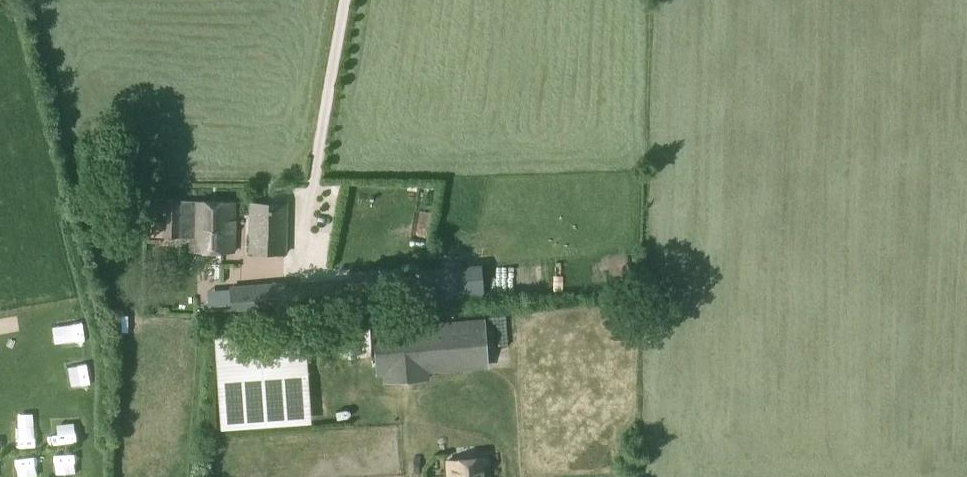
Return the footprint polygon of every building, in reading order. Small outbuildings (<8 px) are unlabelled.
[(163,222),(163,237),(190,237),(190,250),(233,251),(234,203),(164,201),(163,222)] [(250,202),(248,254),(286,254),(287,202),(250,202)] [(150,221),(149,236),(163,237),(163,222),(150,221)] [(482,262),(422,267),(425,299),(485,294),(482,262)] [(403,279),(351,283),(352,311),(405,309),(403,279)] [(285,283),(229,288),(230,310),(231,321),(344,312),(342,284),(285,289),(285,283)] [(485,319),(372,327),(375,376),(384,376),(384,382),(431,379),(430,373),(488,369),(485,319)] [(304,333),(212,339),(219,431),(310,425),(304,333)] [(447,461),(448,476),(488,476),(487,458),(447,461)]
